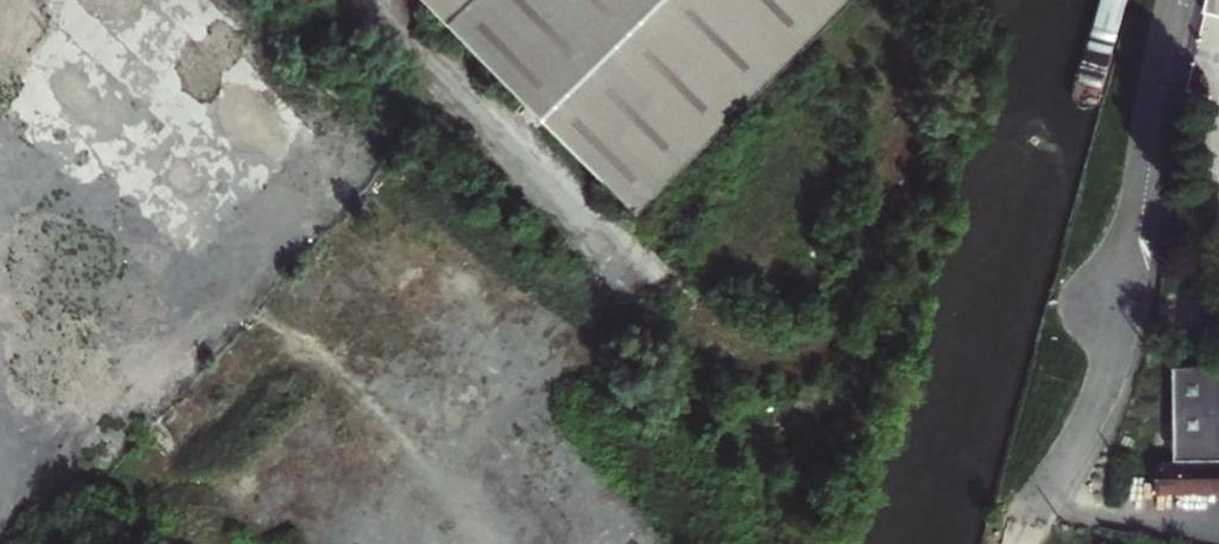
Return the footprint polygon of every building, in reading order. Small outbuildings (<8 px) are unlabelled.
[(457,11),(447,0),(421,0),(444,23),(457,11)] [(457,11),(468,0),(447,0),(457,11)] [(506,62),(525,82),(610,0),(468,0),(457,11),(506,62)] [(525,82),(640,202),(687,155),(801,42),(843,0),(610,0),(525,82)] [(1203,12),(1218,15),(1218,0),(1206,0),(1203,12)] [(506,62),(457,11),(444,23),(631,212),(640,202),(525,82),(506,62)] [(1177,368),(1177,413),(1177,465),(1218,465),(1218,367),(1177,368)] [(1101,531),(1134,536),(1143,495),(1218,495),(1218,465),(1177,465),(1114,464),(1104,516),(1101,531)]
